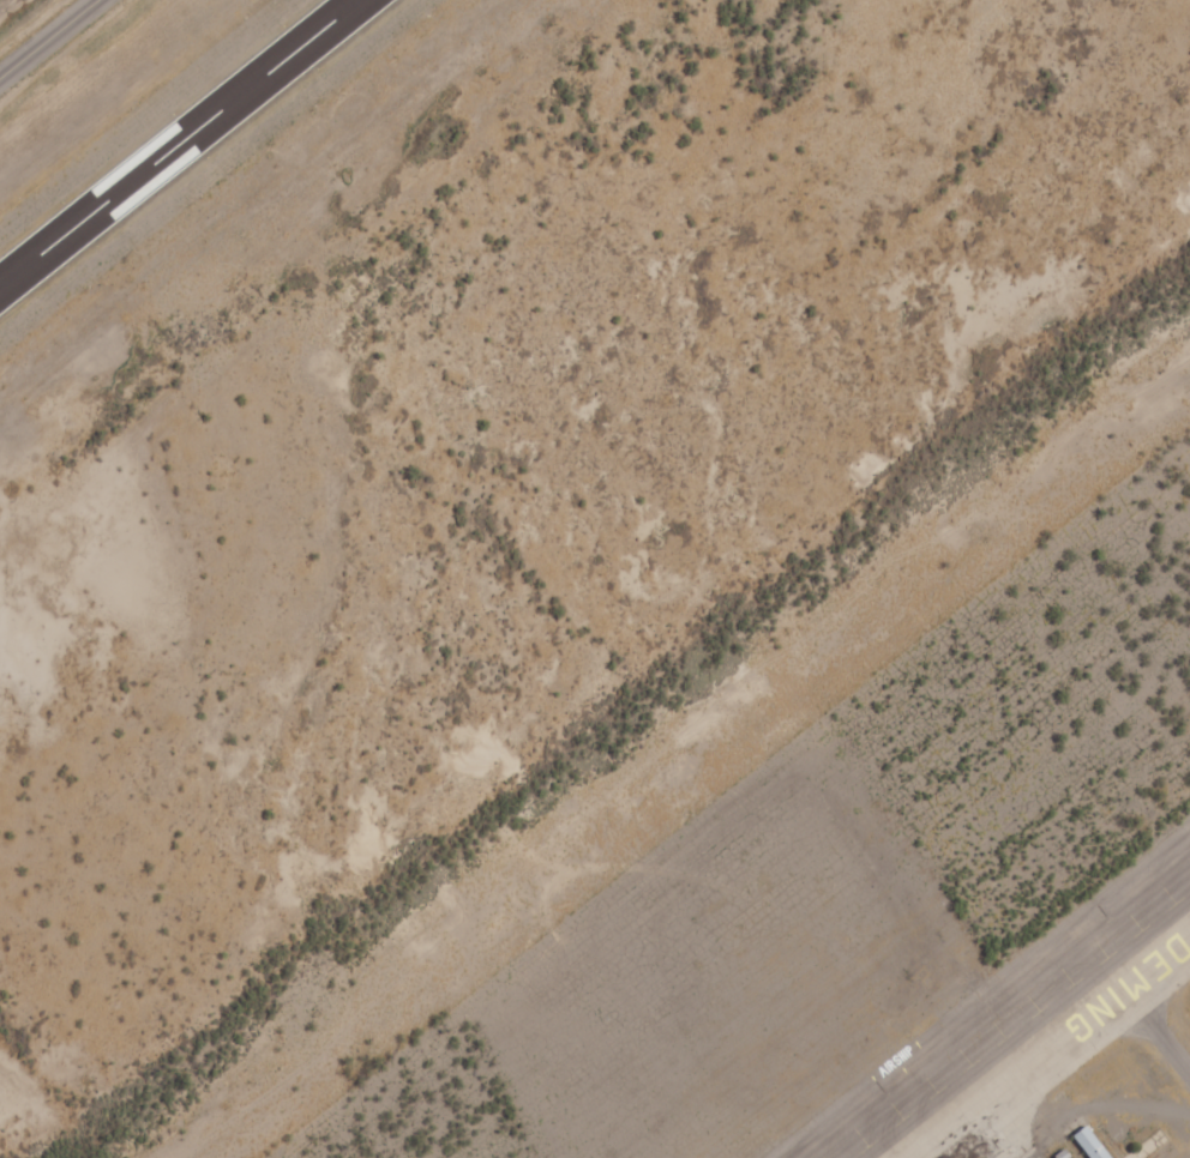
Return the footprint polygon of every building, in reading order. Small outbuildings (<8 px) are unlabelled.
[(1093,1157),(1113,1157),(1092,1124),(1077,1133),(1093,1157)]
